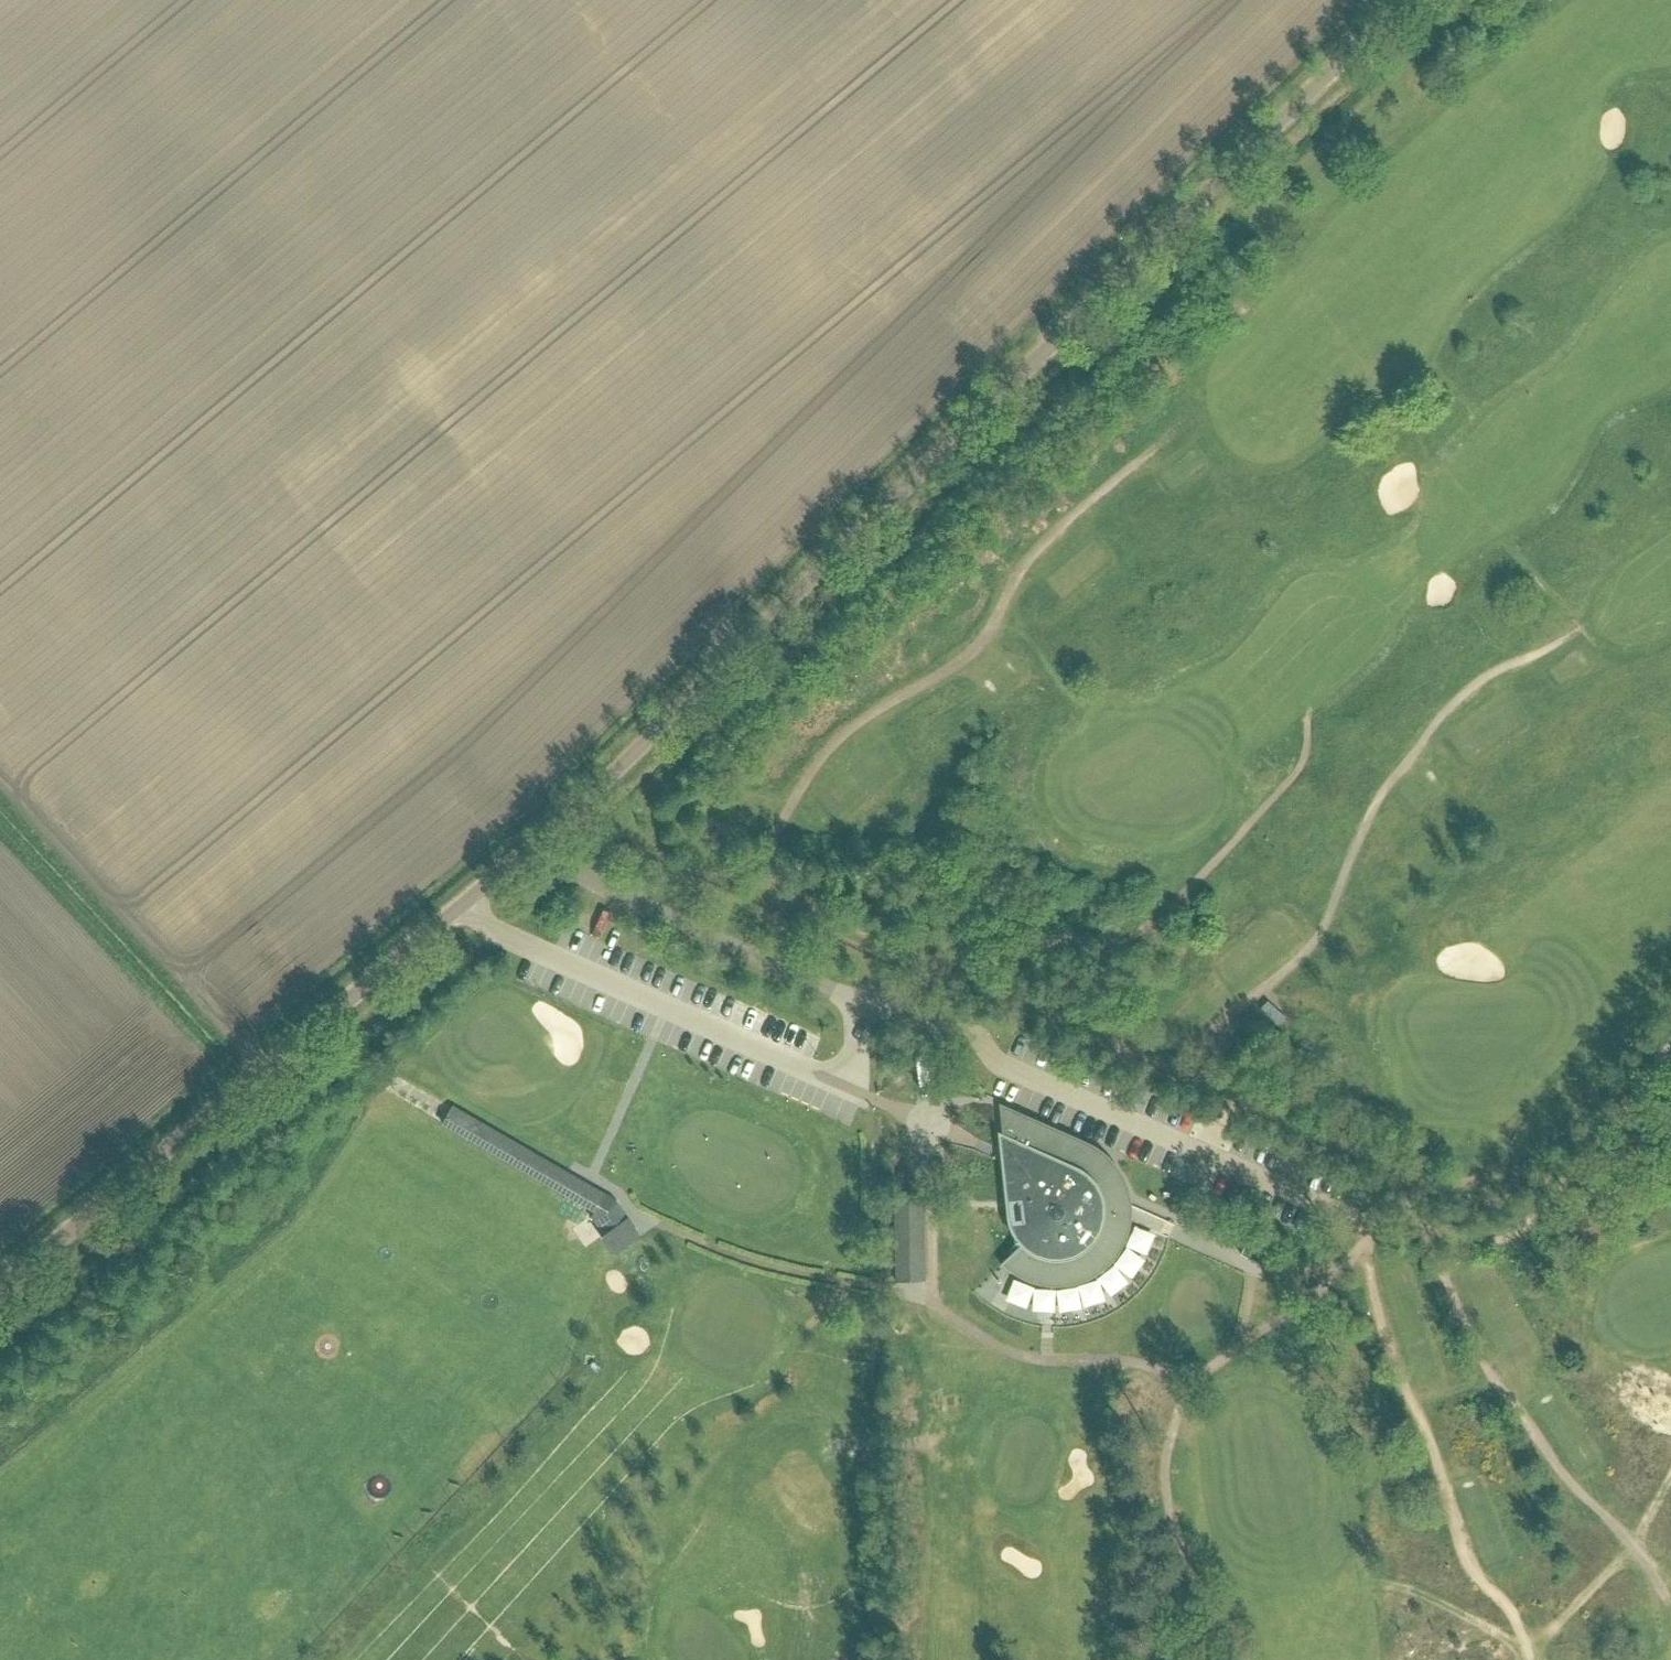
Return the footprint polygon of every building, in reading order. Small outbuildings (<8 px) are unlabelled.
[(1092,1145),(1001,1104),(1005,1180),(1009,1224),(1012,1231),(1015,1239),(1019,1243),(1003,1264),(1023,1279),(1035,1283),(1046,1286),(1058,1286),(1071,1286),(1082,1282),(1092,1278),(1102,1273),(1110,1267),(1116,1260),(1122,1250),(1127,1240),(1131,1230),(1133,1217),(1133,1204),(1131,1193),(1128,1183),(1123,1173),(1118,1165),(1110,1157),(1102,1151),(1092,1145)] [(614,1199),(454,1106),(443,1124),(604,1217),(614,1199)] [(927,1281),(925,1195),(896,1196),(898,1282),(927,1281)] [(1142,1208),(1139,1217),(1175,1233),(1179,1225),(1142,1208)] [(641,1236),(624,1211),(612,1219),(617,1226),(603,1236),(615,1254),(641,1236)]
